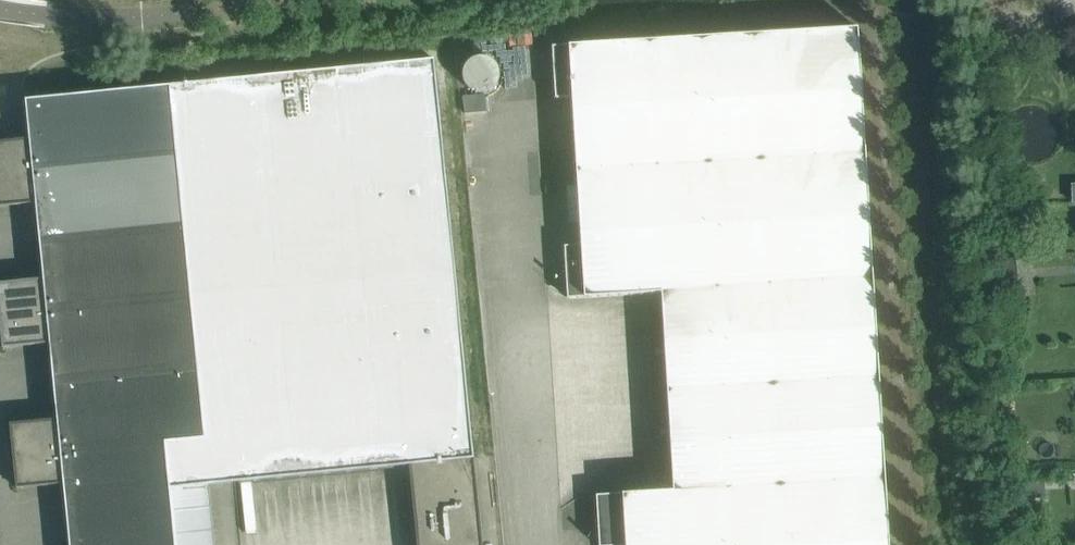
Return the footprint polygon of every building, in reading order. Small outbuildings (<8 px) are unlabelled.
[(1050,8),(1069,0),(1047,0),(1050,8)] [(552,46),(555,98),(572,97),(581,245),(564,246),(567,298),(661,293),(673,491),(596,495),(599,544),(889,544),(857,28),(552,46)] [(0,141),(0,207),(36,203),(43,279),(0,283),(0,324),(2,348),(50,343),(57,419),(10,424),(16,489),(64,484),(70,544),(215,544),(209,485),(409,465),(417,544),(482,544),(474,457),(473,458),(434,59),(25,100),(29,138),(0,141)] [(486,112),(485,94),(463,97),(465,114),(486,112)] [(1028,500),(1027,485),(1019,485),(1019,500),(1028,500)]
